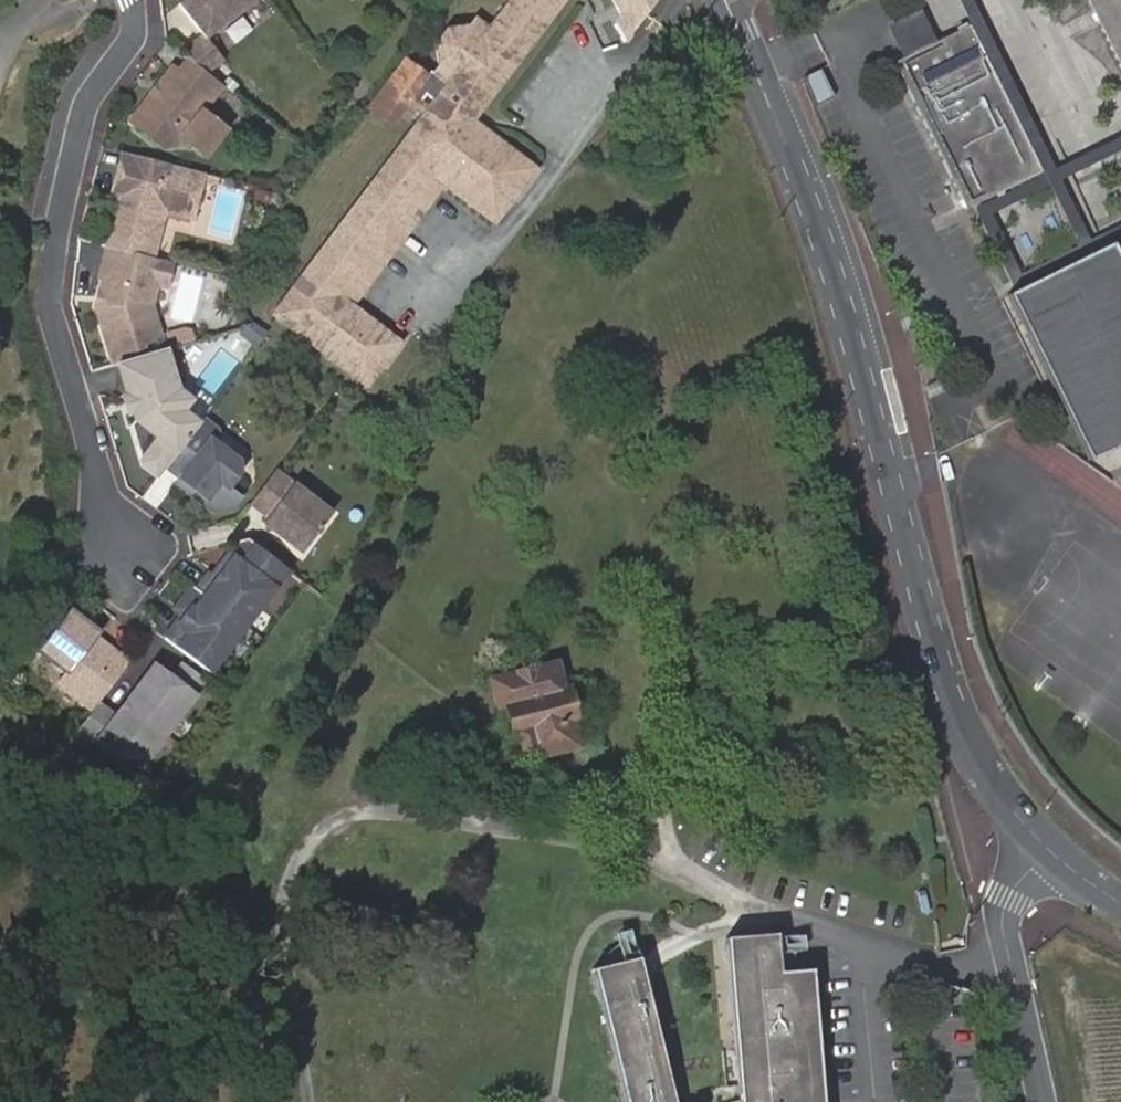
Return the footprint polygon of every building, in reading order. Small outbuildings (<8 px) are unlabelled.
[(205,28),(186,45),(187,52),(191,55),(210,69),(225,53),(208,32),(247,0),(181,0),(205,28)] [(366,386),(399,342),(349,304),(338,295),(430,174),(441,183),(494,222),(535,167),(471,119),(560,0),(508,0),(488,26),(474,16),(468,25),(446,30),(437,43),(438,60),(439,61),(432,70),(430,68),(425,75),(411,64),(375,111),(390,122),(407,101),(423,113),(270,313),(366,386)] [(823,11),(845,0),(818,0),(823,11)] [(1120,67),(1120,0),(1088,0),(1120,67)] [(920,10),(888,24),(902,55),(895,62),(967,206),(1040,170),(1014,115),(969,24),(935,38),(920,10)] [(246,17),(228,28),(237,42),(255,31),(246,17)] [(203,109),(225,80),(210,69),(191,55),(181,68),(175,64),(135,118),(168,143),(179,141),(184,135),(208,152),(227,127),(203,109)] [(369,106),(375,111),(411,64),(404,59),(369,106)] [(825,69),(807,76),(818,103),(836,96),(825,69)] [(127,173),(132,151),(127,149),(116,194),(122,195),(127,191),(130,178),(127,173)] [(122,195),(111,242),(113,243),(159,252),(168,206),(169,205),(170,198),(181,192),(199,196),(206,168),(132,151),(127,173),(130,178),(127,191),(122,195)] [(441,183),(430,174),(338,295),(349,304),(441,183)] [(195,212),(199,196),(181,192),(170,198),(169,205),(168,206),(195,212)] [(105,304),(118,361),(122,360),(151,350),(148,340),(167,335),(160,302),(165,279),(175,280),(180,257),(159,252),(113,243),(107,274),(111,275),(105,304)] [(1088,459),(1120,443),(1120,263),(1110,243),(1006,293),(1088,459)] [(258,344),(266,333),(252,323),(244,326),(241,330),(258,344)] [(189,330),(173,335),(175,343),(191,338),(189,330)] [(180,386),(167,345),(151,350),(122,360),(132,392),(127,394),(132,410),(138,408),(140,415),(136,421),(140,432),(147,435),(143,440),(149,459),(165,469),(170,462),(203,418),(189,408),(183,408),(181,407),(170,400),(180,386)] [(193,394),(180,386),(170,400),(181,407),(183,408),(193,394)] [(203,418),(170,462),(185,473),(181,477),(191,485),(195,480),(211,493),(208,497),(219,505),(237,503),(245,491),(233,482),(244,467),(242,454),(217,436),(222,429),(221,423),(207,413),(203,418)] [(337,507),(280,463),(255,497),(273,510),(267,516),(282,527),(287,526),(292,530),(293,535),(307,546),(337,507)] [(195,480),(191,485),(208,497),(211,493),(195,480)] [(217,668),(229,653),(219,646),(227,635),(238,632),(248,618),(253,621),(295,565),(254,534),(245,536),(239,544),(240,553),(234,554),(230,559),(231,566),(224,576),(216,569),(204,585),(200,581),(182,605),(192,612),(185,620),(183,619),(171,634),(217,668)] [(108,630),(79,608),(50,648),(78,669),(69,681),(104,706),(107,702),(138,658),(104,634),(108,630)] [(242,636),(238,632),(227,635),(219,646),(229,653),(242,636)] [(125,714),(107,702),(104,706),(89,726),(128,753),(158,753),(213,677),(191,661),(181,675),(162,662),(125,714)] [(501,710),(509,739),(514,737),(519,756),(527,754),(529,758),(572,745),(566,722),(571,720),(562,688),(556,690),(549,664),(488,682),(496,710),(501,710)] [(623,932),(625,960),(642,959),(639,930),(623,932)] [(814,972),(782,974),(779,935),(728,939),(742,1101),(825,1101),(814,972)] [(640,959),(595,970),(627,1101),(675,1101),(640,959)]
